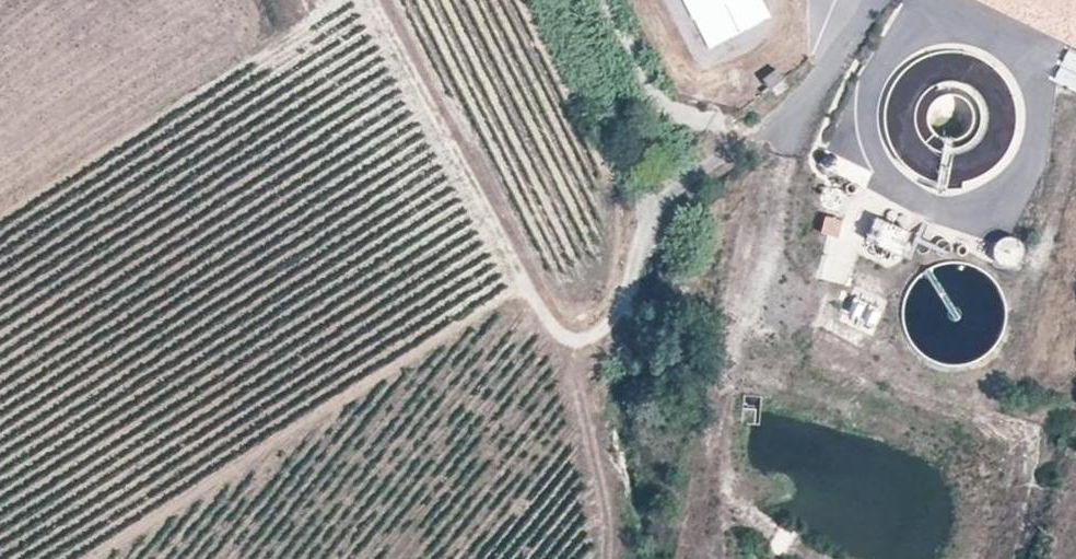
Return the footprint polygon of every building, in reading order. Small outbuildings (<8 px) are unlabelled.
[(707,49),(769,19),(760,0),(683,0),(707,49)] [(1074,45),(1075,41),(1075,0),(982,0),(1074,45)] [(1065,48),(1051,79),(1075,91),(1075,53),(1065,48)] [(825,216),(821,235),(840,238),(844,219),(825,216)] [(880,247),(901,252),(906,229),(884,225),(880,247)] [(994,257),(1012,263),(1019,242),(1001,236),(994,257)]
